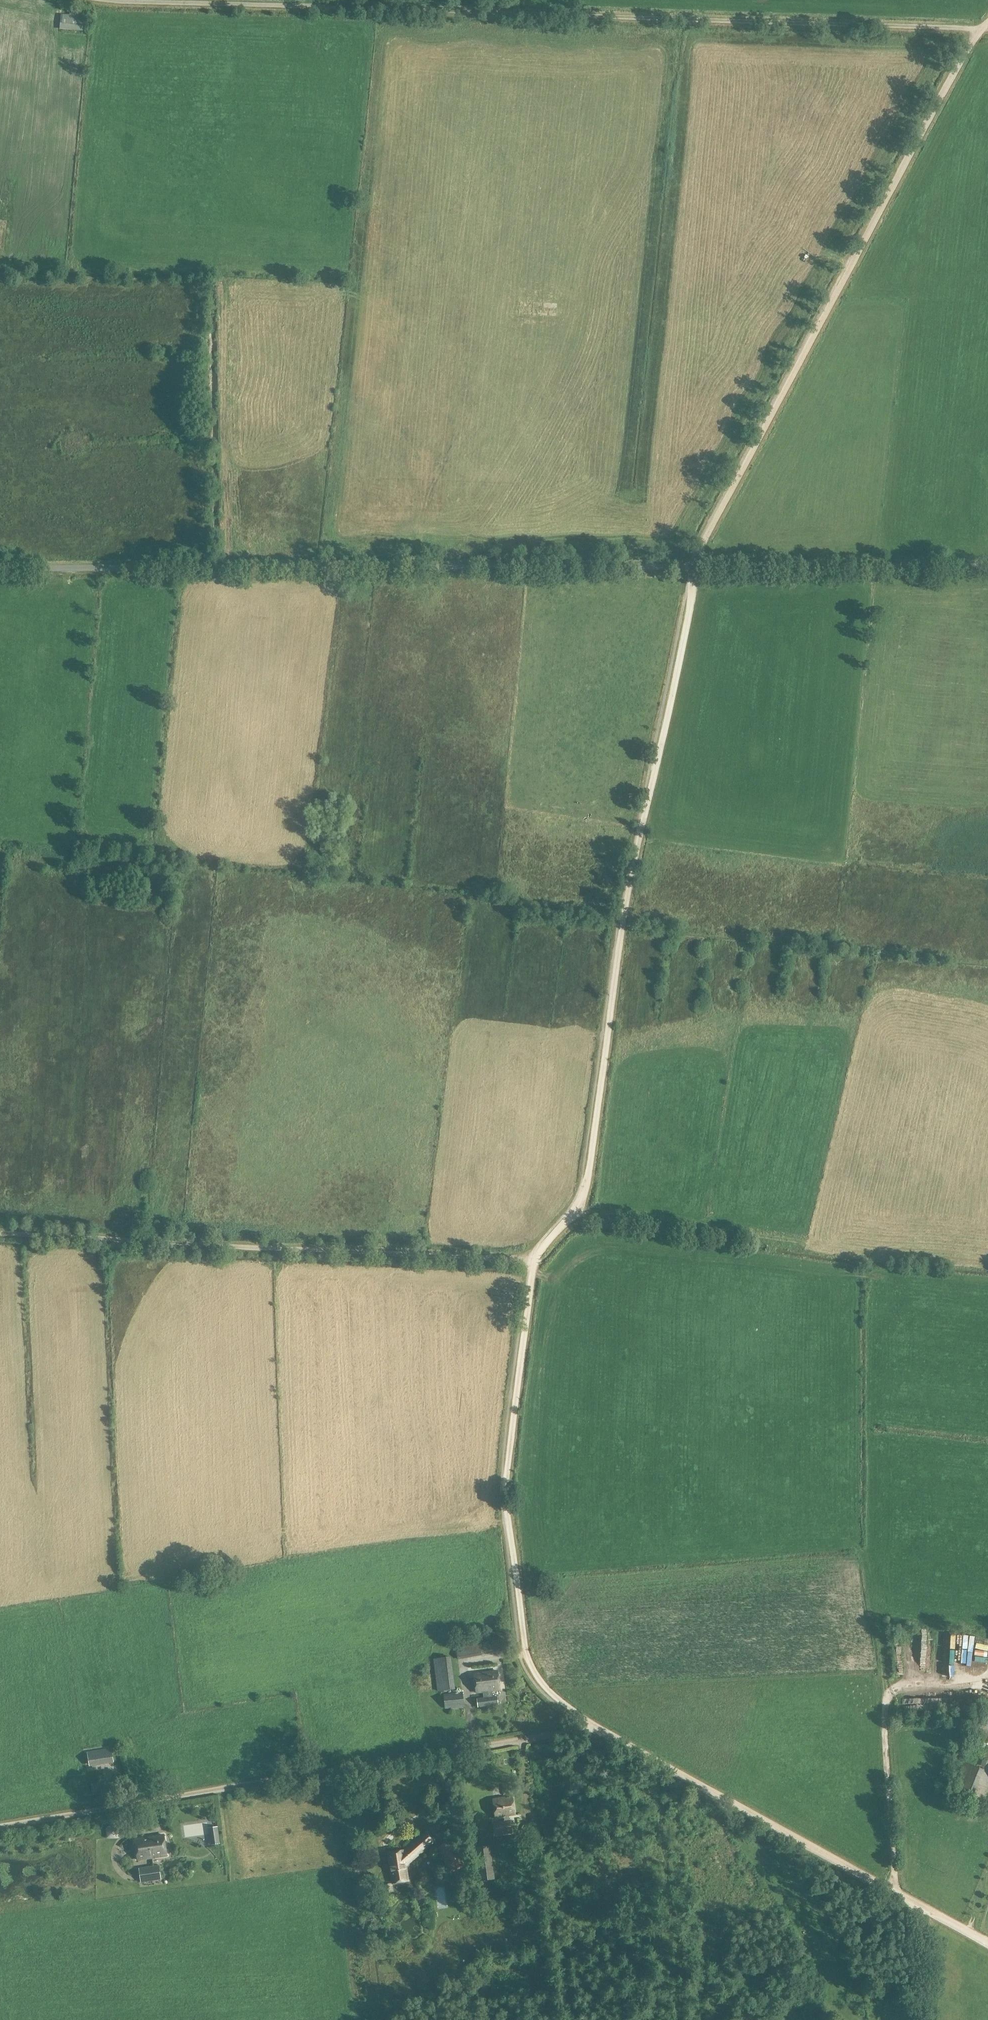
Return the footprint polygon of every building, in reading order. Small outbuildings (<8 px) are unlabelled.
[(54,13),(54,28),(80,29),(81,14),(54,13)] [(952,1655),(953,1631),(948,1631),(947,1669),(960,1669),(961,1655),(952,1655)] [(503,1652),(501,1639),(455,1648),(458,1660),(503,1652)] [(456,1690),(452,1657),(433,1659),(437,1692),(456,1690)] [(500,1690),(498,1671),(474,1674),(476,1693),(500,1690)] [(446,1709),(465,1707),(463,1693),(445,1694),(446,1709)] [(477,1699),(478,1708),(498,1706),(497,1700),(491,1700),(490,1697),(477,1699)] [(979,1730),(986,1733),(984,1739),(987,1741),(987,1721),(984,1719),(979,1730)] [(102,1763),(101,1756),(89,1759),(90,1766),(102,1763)] [(975,1793),(984,1770),(963,1762),(954,1784),(975,1793)] [(494,1824),(496,1835),(512,1833),(510,1821),(510,1816),(512,1815),(509,1798),(501,1800),(501,1799),(493,1800),(496,1818),(504,1817),(505,1822),(494,1824)] [(436,1841),(428,1831),(404,1851),(388,1853),(392,1884),(409,1881),(407,1865),(436,1841)] [(167,1856),(164,1836),(135,1839),(138,1860),(167,1856)] [(452,1874),(467,1865),(452,1841),(437,1849),(452,1874)] [(481,1882),(495,1880),(490,1846),(476,1848),(481,1882)] [(139,1869),(141,1883),(162,1881),(160,1866),(139,1869)]
